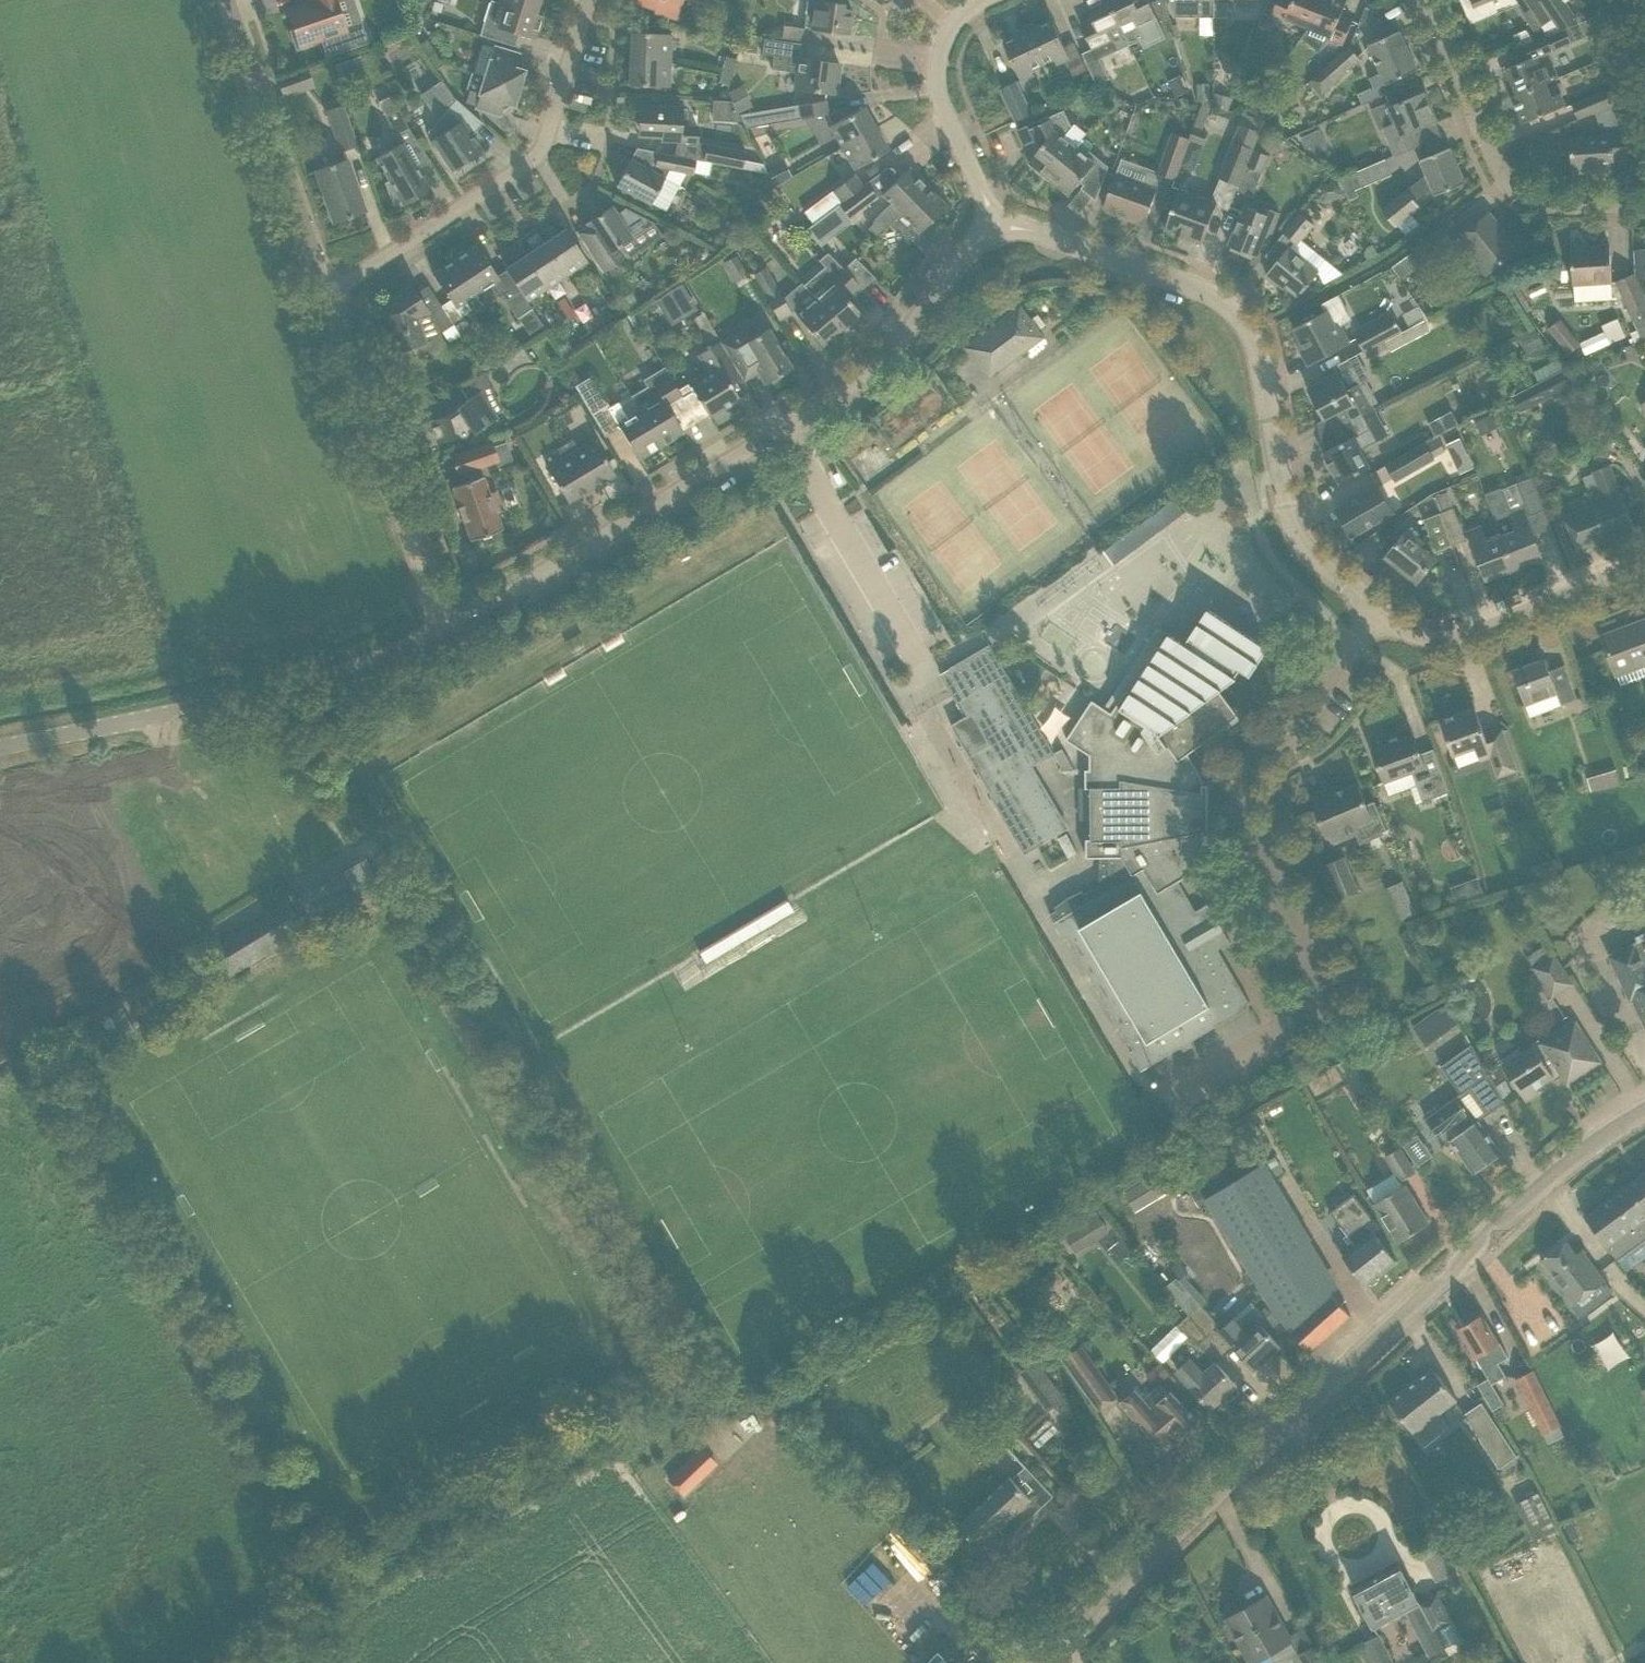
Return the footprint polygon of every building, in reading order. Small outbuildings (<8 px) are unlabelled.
[(306,1),(286,9),(293,29),(289,31),(296,50),(310,45),(310,42),(345,30),(335,0),(336,0),(306,0),(306,1)] [(541,15),(535,13),(497,2),(491,0),(490,0),(482,23),(533,39),(541,15)] [(497,2),(535,13),(539,0),(498,0),(497,2)] [(634,2),(654,8),(653,11),(676,18),(681,0),(635,0),(634,2)] [(839,0),(807,0),(803,28),(848,34),(851,9),(842,8),(842,3),(839,3),(839,0)] [(1121,25),(1109,0),(1083,0),(1092,19),(1080,24),(1092,50),(1112,41),(1117,49),(1129,43),(1121,25)] [(1129,43),(1142,37),(1138,28),(1158,20),(1154,14),(1148,0),(1109,0),(1121,25),(1129,43)] [(1214,17),(1214,0),(1169,0),(1169,6),(1173,17),(1214,17)] [(1214,17),(1228,18),(1228,0),(1214,0),(1214,17)] [(1308,28),(1319,0),(1277,0),(1273,11),(1271,16),(1293,25),(1294,22),(1308,28)] [(1308,28),(1322,34),(1321,36),(1343,45),(1344,40),(1353,20),(1341,15),(1346,1),(1345,0),(1319,0),(1308,28)] [(1471,24),(1496,13),(1491,0),(1460,0),(1471,24)] [(1535,30),(1551,19),(1538,0),(1514,0),(1535,30)] [(1560,30),(1577,19),(1564,0),(1543,0),(1541,1),(1560,30)] [(1052,21),(1028,32),(1042,63),(1053,58),(1056,64),(1069,58),(1052,21)] [(780,41),(795,43),(797,27),(782,25),(780,41)] [(1552,51),(1572,43),(1566,28),(1521,48),(1526,59),(1540,54),(1551,49),(1552,51)] [(1370,77),(1375,89),(1398,79),(1417,70),(1399,30),(1379,40),(1368,45),(1381,72),(1370,77)] [(631,32),(629,58),(669,60),(671,34),(631,32)] [(1042,63),(1028,32),(1003,43),(1020,80),(1033,74),(1031,68),(1042,63)] [(795,43),(780,41),(763,38),(761,54),(773,55),(771,69),(796,72),(794,88),(834,94),(839,63),(798,58),(800,43),(795,43)] [(418,44),(426,56),(434,51),(426,39),(418,44)] [(756,42),(743,42),(743,56),(756,55),(756,42)] [(489,59),(483,76),(518,87),(523,70),(514,67),(518,54),(493,46),(489,59)] [(1310,82),(1320,93),(1360,58),(1349,47),(1310,82)] [(434,51),(426,56),(434,69),(442,63),(434,51)] [(1081,54),(1067,61),(1074,74),(1087,68),(1081,54)] [(1506,68),(1516,94),(1517,95),(1546,83),(1552,81),(1540,54),(1526,59),(1506,68)] [(730,71),(731,72),(735,59),(726,56),(722,69),(730,71)] [(669,60),(629,58),(628,85),(668,87),(669,60)] [(313,87),(307,69),(276,79),(282,98),(313,87)] [(731,72),(730,71),(722,69),(718,82),(727,85),(731,72)] [(1186,69),(1172,76),(1182,98),(1195,99),(1186,69)] [(513,105),(518,87),(483,76),(478,92),(469,89),(464,102),(474,105),(474,107),(499,115),(503,102),(513,105)] [(482,123),(464,107),(455,99),(453,98),(441,79),(431,86),(446,109),(437,119),(449,129),(432,140),(451,169),(453,168),(457,171),(467,159),(480,150),(470,136),(482,123)] [(1031,113),(1016,82),(1001,89),(1015,121),(1031,113)] [(738,109),(753,105),(746,83),(731,88),(738,109)] [(1517,95),(1516,94),(1511,96),(1522,124),(1565,105),(1560,93),(1552,97),(1546,83),(1517,95)] [(1209,84),(1197,84),(1197,99),(1209,99),(1209,84)] [(1572,104),(1578,119),(1612,104),(1607,90),(1572,104)] [(1437,121),(1424,91),(1390,105),(1389,102),(1372,109),(1380,129),(1384,128),(1395,155),(1419,145),(1413,131),(1437,121)] [(1231,98),(1214,92),(1214,105),(1228,110),(1231,98)] [(377,101),(393,135),(408,128),(392,94),(377,101)] [(798,105),(800,119),(827,114),(824,100),(798,105)] [(357,145),(343,104),(326,110),(340,151),(357,145)] [(1188,142),(1202,147),(1208,131),(1203,129),(1211,107),(1201,104),(1192,130),(1189,139),(1188,142)] [(1618,118),(1612,104),(1605,107),(1611,121),(1618,118)] [(660,136),(660,139),(697,141),(698,128),(681,127),(682,107),(638,105),(637,134),(660,136)] [(828,126),(841,148),(875,128),(862,106),(828,126)] [(1075,147),(1063,138),(1072,127),(1064,110),(1048,117),(1048,115),(1017,129),(1025,145),(1035,140),(1039,149),(1028,162),(1049,179),(1075,147)] [(1319,127),(1301,135),(1306,146),(1324,138),(1319,127)] [(875,128),(841,148),(853,169),(868,160),(887,149),(875,128)] [(1569,138),(1572,173),(1615,170),(1615,164),(1629,163),(1628,141),(1627,128),(1601,130),(1601,136),(1591,136),(1569,138)] [(1158,173),(1175,179),(1189,139),(1173,133),(1158,173)] [(1246,166),(1253,149),(1234,141),(1219,178),(1238,185),(1246,166)] [(384,182),(392,205),(400,201),(402,204),(429,189),(402,142),(375,157),(388,180),(384,182)] [(706,143),(702,161),(741,169),(745,151),(706,143)] [(1049,179),(1069,195),(1085,176),(1088,178),(1081,188),(1096,200),(1109,165),(1082,143),(1077,149),(1075,147),(1049,179)] [(1465,183),(1450,147),(1429,155),(1419,160),(1426,175),(1382,210),(1395,227),(1434,196),(1465,183)] [(1270,156),(1253,149),(1246,166),(1263,173),(1270,156)] [(664,211),(678,186),(664,178),(668,170),(692,175),(693,172),(708,176),(710,163),(696,160),(672,155),(657,152),(654,167),(651,171),(629,160),(615,185),(635,195),(650,203),(664,211)] [(314,170),(333,223),(365,211),(346,158),(314,170)] [(1354,188),(1391,172),(1384,159),(1338,178),(1350,199),(1358,196),(1354,188)] [(783,162),(767,170),(774,184),(790,176),(783,162)] [(889,224),(888,224),(927,186),(908,167),(892,182),(881,194),(889,203),(874,218),(868,228),(875,236),(884,228),(885,228),(889,224)] [(1157,189),(1160,181),(1147,176),(1144,184),(1115,174),(1111,187),(1103,207),(1145,222),(1152,202),(1157,189)] [(832,191),(840,203),(862,186),(853,175),(832,191)] [(862,186),(840,203),(838,205),(848,219),(877,197),(866,183),(862,186)] [(1325,183),(1321,188),(1321,194),(1325,199),(1336,199),(1341,194),(1341,188),(1336,183),(1325,183)] [(945,205),(927,186),(888,224),(889,224),(907,243),(945,205)] [(1180,189),(1172,209),(1165,230),(1202,243),(1216,202),(1180,189)] [(770,202),(759,196),(755,204),(766,210),(770,202)] [(1269,238),(1277,219),(1280,212),(1262,205),(1259,212),(1244,206),(1236,225),(1228,245),(1256,257),(1265,236),(1269,238)] [(618,246),(631,237),(610,206),(603,211),(600,209),(596,208),(593,211),(592,214),(593,218),(586,222),(587,224),(575,232),(580,239),(602,272),(626,256),(618,246)] [(787,213),(782,218),(789,226),(795,220),(787,213)] [(1278,280),(1298,297),(1312,280),(1319,272),(1324,283),(1343,274),(1301,239),(1314,224),(1300,213),(1283,233),(1293,242),(1280,257),(1266,274),(1276,283),(1278,280)] [(1489,272),(1515,251),(1495,226),(1497,224),(1488,213),(1471,227),(1460,236),(1489,272)] [(1413,252),(1423,266),(1454,241),(1443,227),(1413,252)] [(565,229),(545,242),(566,274),(586,260),(577,247),(565,229)] [(545,242),(525,256),(546,287),(566,274),(545,242)] [(1367,246),(1365,253),(1368,259),(1378,253),(1372,243),(1367,246)] [(476,244),(454,259),(477,293),(489,285),(497,297),(507,291),(476,244)] [(1572,269),(1572,285),(1612,281),(1609,244),(1570,247),(1572,269)] [(700,248),(694,252),(694,260),(701,264),(708,259),(708,251),(700,248)] [(859,286),(842,269),(826,253),(818,261),(823,267),(812,277),(804,285),(803,286),(815,299),(840,329),(844,333),(863,317),(845,296),(859,286)] [(747,275),(736,255),(722,263),(734,283),(747,275)] [(505,269),(519,290),(526,300),(546,287),(525,256),(505,269)] [(842,269),(859,286),(862,288),(874,277),(858,261),(854,257),(842,269)] [(477,293),(454,259),(432,273),(461,316),(471,310),(465,301),(477,293)] [(1634,319),(1644,314),(1644,297),(1634,272),(1616,280),(1634,319)] [(803,286),(804,285),(802,282),(782,299),(777,290),(764,298),(778,321),(790,313),(789,311),(793,309),(796,316),(807,328),(821,345),(840,329),(815,299),(803,286)] [(680,283),(653,299),(669,325),(696,309),(680,283)] [(383,316),(396,353),(425,342),(417,318),(428,310),(410,284),(389,298),(391,302),(388,303),(385,312),(386,314),(383,316)] [(519,290),(505,298),(517,316),(531,307),(526,300),(519,290)] [(965,347),(989,378),(1044,337),(1020,306),(965,347)] [(430,315),(441,332),(453,324),(442,307),(430,315)] [(597,322),(599,325),(611,318),(605,308),(593,316),(597,322)] [(1302,343),(1298,345),(1309,365),(1349,344),(1339,323),(1335,325),(1327,310),(1294,327),(1302,343)] [(716,336),(702,313),(693,318),(707,342),(716,336)] [(1355,336),(1363,352),(1385,340),(1401,331),(1393,315),(1355,336)] [(599,325),(597,322),(593,316),(582,323),(588,333),(599,325)] [(453,326),(459,335),(470,328),(464,319),(453,326)] [(1564,354),(1577,348),(1563,320),(1551,326),(1564,354)] [(791,367),(780,348),(767,327),(767,326),(740,342),(734,332),(719,341),(739,374),(738,375),(740,379),(742,378),(744,380),(745,380),(757,372),(764,383),(791,367)] [(1404,329),(1401,331),(1385,340),(1390,350),(1410,340),(1404,329)] [(1525,354),(1543,345),(1534,329),(1517,338),(1525,354)] [(739,374),(719,341),(697,354),(707,371),(702,374),(705,378),(691,387),(709,417),(739,399),(728,381),(738,375),(739,374)] [(556,349),(563,358),(572,351),(565,342),(556,349)] [(499,361),(508,376),(510,371),(513,368),(518,364),(524,362),(529,362),(534,362),(523,346),(499,361)] [(1513,396),(1521,410),(1570,387),(1562,371),(1513,396)] [(1335,413),(1342,426),(1374,409),(1360,383),(1347,389),(1338,372),(1307,388),(1324,419),(1335,413)] [(651,405),(640,412),(660,446),(683,432),(667,406),(682,397),(667,375),(652,385),(657,394),(648,400),(651,405)] [(573,386),(588,410),(605,400),(590,376),(573,386)] [(447,414),(428,421),(436,444),(455,437),(454,435),(456,434),(459,437),(463,437),(467,434),(467,430),(469,429),(472,434),(497,418),(494,414),(503,408),(497,400),(494,395),(492,382),(455,407),(456,410),(448,415),(447,414)] [(660,446),(640,412),(627,419),(617,402),(607,408),(638,459),(660,446)] [(1374,409),(1342,426),(1348,438),(1322,452),(1339,483),(1370,467),(1360,449),(1373,443),(1372,441),(1387,433),(1374,409)] [(563,412),(553,419),(559,428),(569,421),(563,412)] [(1488,414),(1475,420),(1481,432),(1494,426),(1488,414)] [(1446,443),(1451,454),(1465,448),(1460,437),(1446,443)] [(572,439),(564,444),(590,488),(614,474),(593,439),(578,448),(572,439)] [(1387,463),(1397,479),(1434,458),(1423,441),(1387,463)] [(451,487),(470,540),(501,529),(495,512),(502,509),(495,491),(489,493),(483,476),(479,477),(476,468),(498,461),(492,442),(450,456),(457,475),(460,474),(464,482),(451,487)] [(590,488),(564,444),(556,449),(562,458),(546,467),(567,502),(590,488)] [(1570,530),(1578,550),(1634,529),(1626,508),(1609,464),(1593,470),(1605,500),(1564,516),(1570,530)] [(1544,510),(1531,477),(1517,483),(1530,515),(1544,510)] [(1503,536),(1502,537),(1514,567),(1541,557),(1533,537),(1514,484),(1487,493),(1503,536)] [(1352,536),(1393,511),(1378,485),(1336,510),(1352,536)] [(1454,507),(1440,513),(1452,545),(1466,540),(1458,519),(1454,507)] [(1452,545),(1440,513),(1423,519),(1429,533),(1422,541),(1408,530),(1386,557),(1417,581),(1435,559),(1429,554),(1434,548),(1435,552),(1452,545)] [(1514,567),(1502,537),(1487,542),(1481,527),(1468,532),(1486,578),(1514,567)] [(1057,909),(1049,914),(1054,921),(1053,922),(1063,939),(1066,937),(1126,1038),(1133,1049),(1130,1051),(1141,1070),(1151,1064),(1178,1048),(1181,1046),(1190,1041),(1193,1040),(1245,1009),(1243,1006),(1249,1002),(1218,949),(1230,942),(1208,904),(1195,911),(1182,879),(1188,872),(1193,865),(1198,857),(1198,856),(1201,848),(1205,839),(1208,839),(1208,828),(1204,828),(1204,805),(1208,805),(1208,784),(1204,784),(1201,776),(1197,768),(1193,761),(1188,754),(1194,750),(1202,744),(1212,736),(1238,717),(1222,690),(1238,676),(1237,675),(1240,670),(1250,677),(1268,648),(1207,609),(1184,644),(1169,634),(1160,628),(1149,645),(1158,650),(1140,677),(1131,671),(1120,688),(1125,691),(1111,713),(1104,708),(1092,700),(1066,739),(1085,755),(1089,755),(1089,769),(1085,769),(1085,788),(1090,788),(1090,814),(1090,838),(1086,838),(1086,857),(1112,857),(1112,876),(1083,894),(1082,891),(1068,898),(1055,907),(1057,909)] [(1602,636),(1610,656),(1616,674),(1644,663),(1644,620),(1602,636)] [(1067,827),(1031,766),(1054,753),(990,645),(942,674),(954,695),(957,693),(960,699),(958,701),(966,715),(950,725),(969,757),(1025,851),(1067,827)] [(1571,686),(1563,665),(1549,670),(1545,659),(1513,671),(1520,691),(1525,704),(1529,716),(1576,699),(1571,686)] [(1440,720),(1452,755),(1475,747),(1479,760),(1491,756),(1498,776),(1516,769),(1501,730),(1485,736),(1475,707),(1440,720)] [(1412,772),(1423,801),(1449,792),(1433,748),(1420,753),(1413,734),(1372,749),(1379,770),(1384,782),(1412,772)] [(1054,753),(1064,770),(1074,770),(1061,749),(1054,753)] [(1623,782),(1619,768),(1587,777),(1591,791),(1623,782)] [(1386,830),(1374,801),(1366,804),(1357,783),(1329,794),(1327,789),(1310,796),(1327,838),(1331,836),(1334,843),(1347,838),(1344,831),(1356,826),(1362,840),(1386,830)] [(1085,788),(1085,786),(1080,786),(1080,798),(1081,818),(1090,818),(1090,814),(1090,788),(1085,788)] [(1340,859),(1323,866),(1339,901),(1355,894),(1340,859)] [(1478,876),(1464,881),(1470,895),(1483,891),(1478,876)] [(1403,908),(1406,915),(1416,911),(1411,901),(1404,904),(1403,908)] [(1609,956),(1630,999),(1633,998),(1644,1025),(1644,939),(1609,956)] [(1533,967),(1552,997),(1573,984),(1554,954),(1533,967)] [(1435,983),(1421,990),(1428,1002),(1441,995),(1435,983)] [(1446,1006),(1413,1028),(1427,1048),(1460,1026),(1446,1006)] [(1518,1048),(1499,1060),(1514,1083),(1526,1102),(1540,1093),(1537,1087),(1560,1073),(1568,1086),(1603,1064),(1574,1019),(1521,1053),(1518,1048)] [(1473,1043),(1440,1066),(1460,1094),(1469,1088),(1487,1114),(1504,1103),(1473,1043)] [(1461,1154),(1473,1172),(1501,1153),(1488,1135),(1477,1121),(1474,1124),(1454,1098),(1427,1117),(1445,1145),(1451,1141),(1461,1154)] [(1414,1173),(1399,1148),(1385,1157),(1401,1181),(1414,1173)] [(1272,1316),(1309,1352),(1350,1316),(1295,1253),(1311,1239),(1308,1235),(1264,1163),(1204,1200),(1272,1316)] [(1644,1217),(1644,1171),(1584,1216),(1606,1246),(1607,1246),(1617,1260),(1644,1239),(1644,1217)] [(1429,1223),(1404,1185),(1375,1203),(1399,1242),(1429,1223)] [(1396,1261),(1383,1244),(1374,1233),(1380,1228),(1353,1194),(1330,1212),(1356,1245),(1343,1255),(1352,1268),(1366,1285),(1367,1284),(1373,1284),(1378,1280),(1379,1275),(1396,1261)] [(1058,1225),(1075,1253),(1108,1233),(1091,1204),(1058,1225)] [(1554,1277),(1574,1304),(1585,1317),(1614,1295),(1604,1282),(1605,1281),(1582,1249),(1575,1253),(1566,1241),(1541,1260),(1554,1277)] [(1187,1315),(1207,1336),(1219,1324),(1203,1307),(1208,1302),(1190,1284),(1196,1279),(1181,1260),(1171,1268),(1177,1276),(1165,1287),(1188,1314),(1187,1315)] [(1001,1278),(990,1285),(996,1296),(1008,1288),(1001,1278)] [(1219,1331),(1254,1368),(1279,1345),(1260,1324),(1266,1318),(1251,1302),(1219,1331)] [(1207,1336),(1187,1315),(1176,1325),(1188,1338),(1169,1356),(1180,1367),(1176,1371),(1211,1408),(1225,1395),(1229,1400),(1239,1391),(1234,1387),(1237,1385),(1222,1369),(1199,1344),(1207,1336)] [(1477,1383),(1494,1411),(1505,1404),(1493,1384),(1506,1376),(1499,1363),(1509,1357),(1500,1342),(1498,1343),(1481,1315),(1458,1328),(1488,1377),(1477,1383)] [(1008,1345),(1016,1340),(1012,1332),(1003,1338),(1008,1345)] [(1116,1396),(1101,1375),(1099,1376),(1079,1348),(1062,1360),(1098,1409),(1116,1396)] [(1064,1400),(1048,1379),(1035,1361),(1019,1373),(1048,1412),(1064,1400)] [(1160,1363),(1147,1375),(1156,1385),(1169,1374),(1160,1363)] [(1433,1368),(1389,1402),(1422,1445),(1439,1431),(1447,1426),(1438,1413),(1456,1399),(1446,1386),(1433,1368)] [(1520,1377),(1549,1432),(1563,1426),(1533,1370),(1520,1377)] [(1149,1434),(1163,1450),(1196,1422),(1182,1405),(1171,1392),(1163,1399),(1155,1390),(1144,1400),(1135,1390),(1121,1402),(1149,1434)] [(1516,1455),(1481,1403),(1463,1416),(1498,1469),(1516,1455)] [(699,1449),(667,1478),(681,1494),(714,1465),(699,1449)] [(959,1524),(965,1531),(980,1547),(999,1529),(1008,1539),(1053,1496),(1025,1466),(1012,1478),(1010,1477),(959,1524)] [(1578,1466),(1570,1470),(1574,1478),(1582,1475),(1578,1466)] [(1517,1502),(1534,1540),(1557,1529),(1540,1492),(1517,1502)] [(1451,1621),(1437,1594),(1419,1604),(1409,1585),(1399,1566),(1354,1590),(1374,1628),(1406,1611),(1430,1657),(1443,1650),(1443,1649),(1460,1640),(1451,1621)] [(966,1604),(974,1613),(983,1605),(975,1596),(966,1604)] [(1236,1638),(1250,1662),(1254,1662),(1291,1642),(1277,1615),(1266,1596),(1225,1619),(1236,1638)] [(1379,1635),(1365,1642),(1376,1662),(1393,1662),(1379,1635)] [(1303,1662),(1323,1662),(1313,1647),(1298,1655),(1303,1662)]
